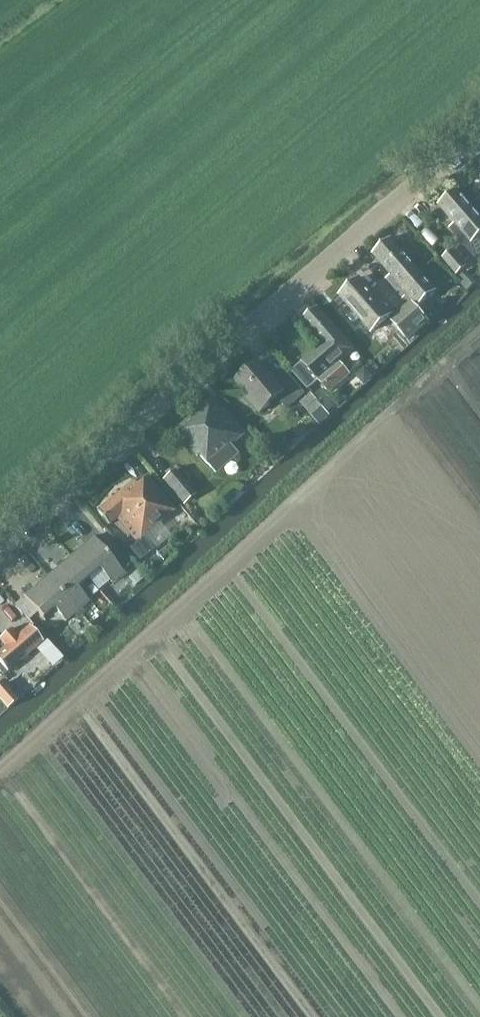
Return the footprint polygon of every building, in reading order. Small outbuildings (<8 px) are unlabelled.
[(479,254),(479,217),(456,190),(439,205),(455,224),(450,228),(475,258),(479,254)] [(426,280),(391,239),(373,254),(391,275),(387,279),(404,299),(406,297),(411,303),(401,311),(418,331),(429,323),(415,306),(432,291),(424,282),(426,280)] [(452,250),(441,260),(456,276),(466,267),(452,250)] [(340,295),(341,297),(335,302),(339,306),(345,301),(350,308),(344,312),(354,324),(360,319),(371,332),(391,315),(360,278),(340,295)] [(322,345),(302,362),(291,371),(307,390),(318,381),(329,392),(346,378),(336,366),(354,350),(318,308),(302,321),(322,345)] [(418,331),(401,311),(391,320),(408,340),(418,331)] [(287,409),(304,394),(287,374),(276,383),(258,362),(237,380),(246,391),(243,394),(260,413),(278,398),(287,409)] [(312,417),(322,409),(311,395),(301,403),(312,417)] [(216,474),(234,459),(239,454),(231,445),(245,433),(214,398),(175,432),(197,457),(200,454),(216,474)] [(149,475),(170,497),(180,487),(160,465),(149,475)] [(159,543),(149,531),(175,511),(147,477),(137,485),(133,480),(97,510),(109,525),(116,519),(136,542),(144,553),(159,543)] [(32,565),(40,559),(21,535),(14,541),(32,565)] [(93,537),(70,557),(88,578),(99,569),(116,589),(126,579),(121,574),(123,572),(93,537)] [(70,557),(47,577),(77,611),(89,601),(77,588),(88,578),(70,557)] [(47,577),(24,596),(42,618),(53,608),(65,622),(77,611),(47,577)] [(0,651),(0,673),(3,676),(42,642),(29,626),(17,637),(10,629),(0,638),(0,639),(6,646),(6,647),(0,651)]
